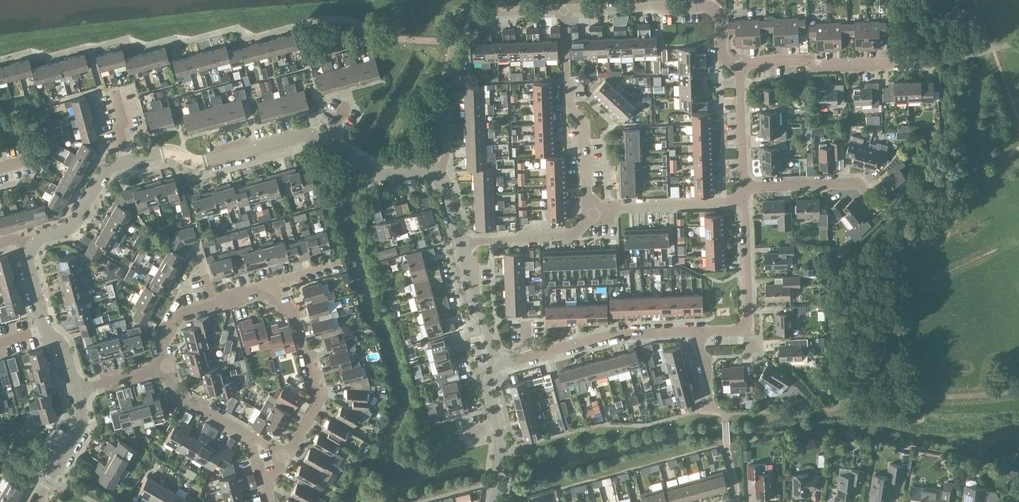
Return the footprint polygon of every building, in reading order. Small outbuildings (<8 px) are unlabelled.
[(786,18),(787,46),(794,46),(794,44),(799,44),(798,30),(806,29),(805,18),(798,19),(798,17),(786,18)] [(779,46),(787,46),(786,18),(773,18),(773,20),(767,20),(767,31),(774,30),(774,45),(779,45),(779,46)] [(741,48),(748,47),(747,19),(735,20),(735,21),(728,21),(728,32),(735,32),(736,46),(741,46),(741,48)] [(767,31),(767,20),(760,20),(760,19),(747,19),(748,47),(756,47),(756,45),(761,45),(760,31),(767,31)] [(860,49),(868,49),(867,21),(854,21),(854,23),(848,23),(848,34),(855,34),(855,48),(860,48),(860,49)] [(867,21),(868,49),(875,49),(875,47),(880,47),(879,33),(887,33),(886,22),(879,22),(879,21),(867,21)] [(822,51),(829,51),(828,22),(816,23),(816,24),(809,25),(809,35),(816,35),(817,50),(822,49),(822,51)] [(848,34),(848,23),(841,24),(841,22),(828,22),(829,51),(837,50),(837,49),(842,49),(841,34),(848,34)] [(644,24),(645,55),(657,54),(657,36),(651,36),(650,34),(650,23),(644,24)] [(633,55),(632,37),(627,37),(626,35),(626,24),(620,25),(621,56),(633,55)] [(633,55),(645,55),(644,24),(638,24),(638,35),(637,37),(632,37),(633,55)] [(585,57),(597,57),(596,25),(590,26),(590,37),(589,39),(584,39),(585,57)] [(609,56),(608,38),(603,38),(602,36),(602,25),(596,25),(597,57),(609,56)] [(609,56),(621,56),(620,25),(614,25),(614,36),(613,38),(608,38),(609,56)] [(585,57),(584,39),(579,39),(578,37),(578,26),(571,26),(573,58),(585,57)] [(546,59),(545,40),(540,40),(539,38),(539,27),(533,28),(534,59),(546,59)] [(558,40),(560,40),(560,27),(551,27),(551,38),(550,40),(545,40),(546,59),(558,58),(558,40)] [(522,60),(521,41),(516,41),(515,39),(515,28),(509,29),(510,60),(522,60)] [(522,60),(534,59),(533,28),(527,28),(527,39),(526,41),(521,41),(522,60)] [(482,67),(486,67),(485,29),(479,30),(479,41),(478,43),(473,43),(474,61),(482,61),(482,67)] [(498,60),(497,42),(492,42),(491,40),(491,29),(485,29),(486,67),(490,67),(490,61),(498,60)] [(498,60),(510,60),(509,29),(503,29),(503,40),(502,42),(497,42),(498,60)] [(280,35),(284,50),(298,46),(294,32),(287,34),(286,33),(280,35)] [(285,56),(284,50),(280,35),(273,37),(273,38),(267,40),(271,54),(279,51),(281,57),(285,56)] [(257,57),(271,54),(267,40),(260,41),(260,40),(253,42),(257,57)] [(259,63),(257,57),(253,42),(247,44),(247,45),(240,47),(244,61),(253,59),(254,65),(259,63)] [(227,49),(226,44),(219,46),(219,47),(212,49),(216,63),(229,59),(227,49)] [(368,80),(380,77),(371,44),(365,46),(369,59),(363,61),(368,80)] [(155,64),(169,61),(165,46),(158,48),(158,49),(151,51),(155,64)] [(230,65),(244,61),(240,47),(234,49),(233,48),(227,49),(229,59),(230,65)] [(678,60),(710,59),(709,53),(698,53),(696,52),(696,47),(678,48),(678,60)] [(125,58),(123,49),(115,51),(115,49),(109,51),(113,66),(126,62),(125,58)] [(207,65),(216,63),(212,49),(206,51),(205,50),(199,52),(204,72),(208,71),(207,65)] [(114,72),(113,66),(109,51),(102,53),(103,54),(95,56),(99,70),(108,67),(110,73),(114,72)] [(146,67),(155,64),(151,51),(145,53),(145,51),(138,53),(142,68),(143,74),(147,73),(146,67)] [(200,74),(204,72),(199,52),(192,53),(192,54),(186,56),(190,70),(198,68),(200,74)] [(80,75),(79,70),(88,67),(84,53),(78,55),(77,54),(70,56),(76,77),(80,75)] [(133,71),(142,68),(138,53),(131,55),(132,56),(125,58),(126,62),(129,74),(134,73),(133,71)] [(368,80),(363,61),(356,63),(353,54),(349,55),(356,83),(368,80)] [(345,86),(356,83),(349,55),(343,56),(346,66),(340,67),(345,86)] [(72,78),(76,77),(70,56),(64,57),(64,59),(58,60),(61,74),(70,72),(72,78)] [(180,73),(190,70),(186,56),(179,58),(179,57),(172,59),(178,80),(182,79),(180,73)] [(32,68),(31,65),(29,58),(22,60),(22,59),(15,61),(19,76),(32,72),(33,72),(32,68)] [(679,72),(697,71),(697,67),(699,66),(710,65),(710,59),(678,60),(679,72)] [(52,77),(61,74),(58,60),(51,62),(51,61),(44,63),(50,84),(54,83),(52,77)] [(345,86),(340,67),(333,69),(330,60),(326,61),(333,89),(345,86)] [(6,80),(19,76),(15,61),(8,63),(9,64),(2,66),(6,80)] [(321,92),(333,89),(326,61),(320,63),(322,72),(316,73),(321,92)] [(45,85),(50,84),(44,63),(37,65),(38,66),(32,68),(33,72),(32,72),(35,81),(43,79),(45,85)] [(679,84),(710,83),(710,77),(699,77),(697,76),(697,71),(679,72),(679,84)] [(600,100),(613,86),(605,79),(593,93),(600,100)] [(932,82),(921,82),(920,80),(907,81),(908,102),(921,101),(921,100),(933,100),(932,82)] [(553,92),(552,82),(552,81),(534,82),(534,92),(553,92)] [(895,102),(908,102),(907,81),(894,81),(894,87),(882,87),(883,101),(895,101),(895,102)] [(289,83),(297,111),(308,108),(303,89),(296,91),(294,82),(289,83)] [(879,106),(878,82),(865,82),(865,87),(854,88),(854,104),(872,104),(873,106),(879,106)] [(285,114),(297,111),(289,83),(284,84),(287,94),(280,96),(285,114)] [(679,96),(698,95),(698,90),(700,89),(711,89),(710,83),(679,84),(679,96)] [(258,93),(259,85),(253,84),(251,91),(258,93)] [(464,97),(484,97),(484,84),(464,85),(464,97)] [(819,89),(820,106),(838,105),(838,103),(844,103),(843,84),(830,84),(830,89),(819,89)] [(608,107),(620,93),(613,86),(600,100),(608,107)] [(772,105),(785,105),(785,98),(779,98),(778,87),(759,88),(759,100),(772,99),(772,105)] [(285,114),(280,96),(273,97),(271,88),(266,89),(273,118),(285,114)] [(229,101),(234,120),(246,116),(239,89),(233,90),(236,99),(229,101)] [(262,121),(273,118),(266,89),(261,91),(263,100),(256,102),(262,121)] [(534,103),(553,102),(553,92),(534,92),(534,103)] [(615,114),(628,100),(620,93),(608,107),(615,114)] [(234,120),(229,101),(222,103),(220,94),(215,95),(223,123),(234,120)] [(75,113),(90,109),(88,102),(87,102),(85,95),(71,99),(71,100),(63,102),(65,107),(73,105),(75,113)] [(211,126),(223,123),(215,95),(210,96),(212,106),(206,108),(211,126)] [(698,95),(679,96),(680,109),(711,107),(711,101),(700,101),(698,100),(698,95)] [(155,99),(163,127),(174,124),(169,104),(162,106),(160,97),(155,99)] [(465,109),(485,109),(484,97),(464,97),(465,109)] [(151,130),(163,127),(155,99),(150,100),(152,109),(146,111),(151,130)] [(211,126),(206,108),(199,109),(197,100),(192,101),(199,129),(211,126)] [(628,100),(615,114),(623,121),(636,107),(628,100)] [(187,132),(199,129),(192,101),(187,102),(189,112),(182,114),(187,132)] [(535,113),(553,112),(553,102),(534,103),(535,113)] [(780,123),(786,123),(786,122),(786,113),(787,111),(792,111),(792,104),(785,105),(772,105),(772,111),(760,112),(760,123),(780,123)] [(78,126),(92,122),(91,116),(92,116),(90,109),(75,113),(67,115),(68,120),(76,118),(78,126)] [(465,121),(485,121),(485,109),(465,109),(465,121)] [(535,123),(554,122),(553,112),(535,113),(535,123)] [(693,124),(711,123),(711,112),(692,113),(693,124)] [(466,133),(485,133),(485,121),(465,121),(466,133)] [(82,140),(97,136),(95,128),(94,129),(92,122),(78,126),(82,140)] [(536,133),(554,133),(554,122),(535,123),(536,133)] [(693,134),(711,133),(711,123),(693,124),(693,134)] [(780,130),(780,123),(760,123),(761,135),(773,135),(773,141),(786,140),(786,129),(780,130)] [(624,137),(641,136),(641,129),(624,129),(624,137)] [(466,145),(486,145),(485,133),(466,133),(466,145)] [(536,144),(554,143),(554,133),(536,133),(536,144)] [(693,144),(712,143),(711,133),(693,134),(693,144)] [(864,138),(854,136),(851,135),(846,155),(853,157),(852,163),(863,166),(868,147),(862,145),(864,138)] [(95,149),(81,141),(74,140),(74,144),(79,145),(75,153),(87,160),(91,154),(92,155),(95,149)] [(761,159),(781,158),(781,147),(787,147),(786,140),(773,141),(773,147),(761,147),(761,159)] [(819,147),(820,168),(836,168),(835,158),(843,157),(842,141),(831,142),(831,147),(819,147)] [(868,147),(863,166),(874,169),(876,164),(882,166),(884,156),(888,145),(877,142),(876,144),(870,142),(868,147)] [(536,154),(555,153),(554,143),(536,144),(536,154)] [(694,154),(712,153),(712,143),(693,144),(694,154)] [(467,157),(486,156),(486,145),(466,145),(467,157)] [(84,166),(87,160),(75,153),(68,165),(81,173),(85,167),(84,166)] [(694,164),(713,164),(712,153),(694,154),(694,164)] [(881,182),(892,196),(910,181),(900,169),(905,164),(897,154),(885,167),(891,175),(881,182)] [(487,168),(486,156),(467,157),(467,170),(474,169),(487,168)] [(547,167),(565,167),(565,156),(546,157),(547,167)] [(762,171),(782,170),(787,170),(787,158),(781,158),(761,159),(762,171)] [(695,175),(713,174),(713,164),(694,164),(695,175)] [(78,179),(81,173),(68,165),(61,177),(74,184),(77,178),(78,179)] [(547,177),(566,177),(565,167),(547,167),(547,177)] [(302,186),(298,170),(295,170),(295,168),(287,170),(281,172),(284,185),(290,183),(293,194),(298,192),(297,187),(302,186)] [(298,170),(302,186),(303,188),(314,185),(309,170),(307,170),(306,168),(298,170)] [(474,181),(495,180),(494,168),(487,168),(474,169),(474,181)] [(278,187),(284,185),(281,172),(275,174),(275,173),(267,175),(267,178),(265,179),(270,197),(275,196),(276,198),(281,197),(278,187)] [(695,185),(713,184),(713,174),(695,175),(695,185)] [(168,197),(173,196),(174,202),(180,200),(174,176),(166,178),(166,181),(164,181),(168,197)] [(70,190),(74,184),(61,177),(56,186),(45,179),(43,183),(48,186),(68,197),(71,191),(70,190)] [(270,197),(265,179),(262,179),(262,177),(254,179),(260,202),(265,201),(265,198),(270,197)] [(548,188),(566,187),(566,177),(547,177),(548,188)] [(168,197),(164,181),(161,182),(160,179),(152,181),(157,200),(168,197)] [(260,203),(260,202),(254,179),(246,181),(246,184),(244,184),(248,200),(253,199),(255,205),(260,203)] [(475,193),(495,192),(495,180),(474,181),(475,193)] [(159,207),(157,200),(152,181),(145,183),(146,186),(143,187),(147,203),(151,202),(153,208),(159,207)] [(238,203),(233,184),(230,185),(230,182),(222,185),(227,206),(238,203)] [(248,200),(244,184),(241,185),(241,182),(233,184),(238,203),(238,206),(249,204),(248,200)] [(713,184),(695,185),(695,195),(714,194),(713,184)] [(147,203),(143,187),(140,188),(140,185),(131,187),(132,188),(120,191),(129,202),(135,201),(138,211),(143,210),(142,204),(147,203)] [(217,209),(227,206),(222,185),(214,187),(214,189),(212,190),(217,209)] [(679,196),(679,185),(671,185),(671,196),(679,196)] [(65,203),(68,197),(48,186),(45,190),(50,193),(50,192),(52,193),(47,202),(60,208),(64,202),(65,203)] [(548,198),(566,197),(566,187),(548,188),(548,198)] [(637,187),(620,187),(620,195),(637,194),(637,187)] [(218,213),(217,209),(212,190),(202,193),(207,211),(211,210),(212,215),(218,213)] [(126,208),(129,202),(120,191),(114,201),(110,208),(112,210),(111,212),(125,220),(131,211),(126,208)] [(202,193),(199,194),(199,192),(191,194),(197,217),(202,216),(201,213),(207,211),(202,193)] [(475,205),(495,204),(495,192),(475,193),(475,205)] [(418,211),(422,226),(436,222),(428,196),(422,197),(425,209),(418,211)] [(548,208),(567,207),(566,197),(548,198),(548,208)] [(828,226),(828,215),(827,206),(819,206),(819,198),(797,199),(798,216),(819,215),(819,226),(828,226)] [(45,204),(35,206),(33,199),(30,200),(36,222),(42,220),(42,219),(49,217),(45,204)] [(840,199),(830,208),(837,217),(843,213),(854,226),(867,216),(854,199),(845,205),(840,199)] [(29,224),(36,222),(30,200),(29,200),(29,202),(25,203),(26,209),(18,211),(22,224),(29,223),(29,224)] [(183,214),(189,213),(186,200),(180,202),(183,214)] [(763,200),(764,217),(778,217),(778,229),(792,228),(791,212),(784,212),(784,200),(763,200)] [(422,226),(418,211),(410,213),(407,201),(401,203),(408,230),(422,226)] [(395,233),(408,230),(401,203),(395,205),(398,217),(391,219),(395,233)] [(476,217),(495,216),(495,204),(475,205),(476,217)] [(549,218),(567,218),(567,207),(548,208),(549,218)] [(377,223),(370,224),(374,239),(381,237),(382,240),(389,238),(388,235),(395,233),(391,219),(383,221),(380,209),(374,210),(377,223)] [(15,226),(22,224),(18,211),(5,214),(9,229),(16,227),(15,226)] [(122,225),(125,220),(111,212),(110,214),(107,213),(103,220),(120,230),(120,229),(123,231),(125,226),(122,225)] [(9,229),(5,214),(0,216),(0,230),(2,230),(3,231),(9,229)] [(705,225),(724,224),(723,214),(705,214),(705,225)] [(504,224),(496,224),(495,216),(476,217),(476,229),(496,228),(498,228),(505,228),(504,224)] [(114,239),(120,230),(103,220),(99,227),(102,229),(100,231),(114,239)] [(706,235),(724,234),(724,224),(705,225),(706,235)] [(190,240),(196,238),(193,226),(187,227),(190,240)] [(184,242),(190,240),(187,227),(175,230),(184,242)] [(315,232),(310,234),(308,228),(303,229),(305,238),(309,253),(317,251),(316,248),(319,248),(315,232)] [(661,229),(661,246),(669,246),(668,228),(661,229)] [(315,232),(319,248),(321,247),(322,250),(330,248),(325,229),(315,232)] [(181,247),(184,242),(175,230),(170,240),(181,247)] [(625,247),(633,247),(632,230),(624,230),(625,247)] [(109,248),(114,239),(100,231),(99,233),(97,232),(89,244),(102,251),(105,246),(109,248)] [(144,236),(139,233),(136,239),(141,242),(144,236)] [(706,245),(724,245),(724,234),(706,235),(706,245)] [(300,259),(295,240),(293,235),(288,237),(290,242),(284,243),(288,259),(291,258),(292,261),(300,259)] [(201,240),(203,246),(215,242),(213,236),(201,240)] [(307,254),(309,253),(305,238),(295,240),(300,259),(308,257),(307,254)] [(138,247),(141,242),(136,239),(133,244),(138,247)] [(178,252),(181,247),(170,240),(166,246),(169,247),(164,257),(180,266),(184,259),(182,258),(183,255),(178,252)] [(277,259),(273,244),(272,240),(262,243),(263,246),(268,265),(275,263),(275,260),(277,259)] [(288,259),(284,243),(284,241),(273,244),(277,259),(280,259),(280,261),(288,259)] [(409,243),(399,246),(401,252),(411,249),(409,243)] [(89,244),(88,247),(100,254),(102,251),(89,244)] [(251,245),(235,249),(237,258),(237,259),(240,271),(246,270),(255,268),(254,266),(257,265),(252,249),(253,249),(251,245)] [(706,255),(725,255),(724,245),(706,245),(706,255)] [(260,267),(268,265),(263,246),(253,249),(252,249),(257,265),(259,264),(260,267)] [(765,253),(765,268),(787,267),(786,255),(794,255),(793,246),(779,246),(780,253),(765,253)] [(97,260),(100,254),(88,247),(85,253),(97,260)] [(403,270),(411,268),(425,264),(423,256),(435,253),(434,247),(407,254),(409,261),(402,263),(403,270)] [(145,252),(141,249),(140,249),(137,254),(142,257),(145,252)] [(235,249),(218,254),(219,258),(223,274),(226,273),(227,276),(235,274),(235,273),(240,271),(237,259),(237,258),(235,249)] [(609,266),(617,266),(616,249),(609,249),(609,266)] [(544,269),(552,268),(551,251),(544,252),(544,269)] [(533,260),(524,260),(524,252),(504,253),(505,265),(524,264),(534,264),(533,260)] [(12,268),(10,261),(9,261),(7,254),(0,256),(0,271),(12,268)] [(75,266),(81,264),(79,259),(76,260),(74,254),(59,259),(59,261),(56,262),(59,270),(75,266)] [(139,262),(142,257),(137,254),(134,259),(139,262)] [(180,266),(164,257),(159,254),(156,260),(161,262),(158,266),(172,274),(174,272),(176,273),(180,266)] [(221,275),(223,274),(219,258),(214,259),(213,254),(206,256),(207,262),(209,261),(214,279),(222,277),(221,275)] [(707,266),(725,265),(725,255),(706,255),(707,266)] [(111,267),(114,262),(109,259),(106,264),(111,267)] [(117,271),(119,266),(120,265),(114,262),(111,267),(117,271)] [(414,281),(441,274),(439,268),(427,271),(425,264),(411,268),(414,281)] [(525,277),(524,269),(534,269),(534,264),(524,264),(505,265),(505,277),(525,277)] [(76,271),(75,266),(59,270),(59,273),(57,273),(59,281),(83,275),(81,270),(76,271)] [(171,277),(172,274),(158,266),(153,275),(169,285),(173,278),(171,277)] [(127,273),(132,276),(135,270),(130,267),(129,268),(127,273)] [(0,271),(0,283),(1,285),(15,281),(13,275),(14,274),(12,268),(0,271)] [(129,281),(132,276),(127,273),(123,278),(129,281)] [(169,285),(153,275),(148,273),(143,282),(145,283),(162,293),(163,291),(165,292),(169,285)] [(418,295),(433,291),(431,284),(443,280),(441,274),(414,281),(418,295)] [(64,291),(80,286),(79,281),(84,280),(83,275),(59,281),(61,289),(64,288),(64,291)] [(767,300),(790,299),(790,287),(800,287),(799,276),(783,276),(783,283),(766,284),(767,300)] [(505,289),(525,289),(525,277),(505,277),(505,289)] [(4,298),(19,294),(18,288),(16,288),(15,281),(1,285),(4,298)] [(333,291),(327,293),(325,293),(322,281),(303,287),(306,299),(315,297),(316,302),(327,299),(327,300),(333,298),(335,297),(333,291)] [(158,300),(162,293),(145,283),(140,293),(154,301),(155,299),(158,300)] [(89,295),(87,290),(82,292),(80,286),(64,291),(65,293),(62,294),(65,302),(89,295)] [(506,301),(526,301),(525,289),(505,289),(506,301)] [(418,310),(422,308),(448,301),(447,295),(435,298),(433,291),(418,295),(414,296),(418,310)] [(153,303),(154,301),(140,293),(133,305),(132,304),(130,307),(136,310),(148,317),(155,305),(153,303)] [(22,308),(20,301),(21,301),(19,294),(4,298),(6,304),(0,305),(0,306),(1,310),(0,310),(0,315),(2,321),(20,316),(18,309),(22,308)] [(683,313),(693,313),(692,294),(682,295),(683,313)] [(693,313),(703,312),(703,294),(692,294),(693,313)] [(86,307),(85,302),(90,301),(89,295),(65,302),(67,310),(69,309),(70,311),(86,307)] [(652,314),(662,314),(661,295),(651,296),(652,314)] [(662,314),(672,314),(672,295),(661,295),(662,314)] [(672,314),(683,313),(682,295),(672,295),(672,314)] [(632,315),(642,315),(641,296),(631,297),(632,315)] [(642,315),(652,314),(651,296),(641,296),(642,315)] [(611,316),(621,315),(621,297),(610,297),(611,316)] [(621,315),(632,315),(631,297),(621,297),(621,315)] [(333,316),(331,310),(336,309),(333,298),(327,300),(327,299),(316,302),(307,304),(311,316),(319,313),(321,319),(331,316),(332,317),(333,316)] [(425,322),(440,318),(438,311),(450,307),(448,301),(422,308),(425,322)] [(526,301),(506,301),(506,314),(526,313),(526,301)] [(577,323),(587,323),(587,304),(576,305),(577,323)] [(587,323),(598,322),(597,304),(587,304),(587,323)] [(598,322),(608,322),(607,304),(597,304),(598,322)] [(93,323),(91,317),(96,316),(93,305),(86,307),(70,311),(72,319),(75,319),(75,322),(78,321),(80,327),(93,323)] [(546,324),(557,324),(556,305),(546,306),(546,324)] [(557,324),(567,323),(566,305),(556,305),(557,324)] [(567,323),(577,323),(576,305),(566,305),(567,323)] [(806,312),(806,310),(808,310),(808,305),(794,305),(794,312),(776,313),(777,333),(793,332),(792,319),(794,319),(797,316),(797,312),(806,312)] [(145,323),(148,317),(136,310),(133,316),(145,323)] [(205,334),(204,328),(212,326),(209,315),(196,318),(197,324),(183,328),(186,339),(205,334)] [(335,328),(332,317),(331,316),(321,319),(312,321),(315,333),(324,331),(325,336),(325,337),(338,333),(343,331),(342,326),(335,328)] [(264,321),(253,324),(251,317),(238,320),(245,344),(258,340),(258,342),(259,342),(261,348),(270,345),(264,321)] [(440,318),(425,322),(429,336),(456,329),(454,322),(442,326),(440,318)] [(278,323),(268,325),(266,320),(264,321),(270,345),(273,355),(296,348),(290,324),(279,327),(278,323)] [(94,332),(95,332),(94,326),(80,330),(82,336),(89,334),(94,332)] [(229,328),(223,327),(219,342),(226,340),(227,337),(229,328)] [(325,336),(324,337),(327,349),(336,346),(338,352),(348,349),(348,350),(350,349),(355,348),(353,342),(358,341),(356,335),(345,338),(343,331),(338,333),(325,337),(325,336)] [(94,361),(102,359),(97,341),(94,332),(89,334),(91,343),(86,344),(91,360),(93,359),(94,361)] [(129,335),(134,353),(142,351),(141,349),(144,348),(140,332),(129,335)] [(189,350),(203,346),(208,345),(205,334),(186,339),(189,350)] [(123,354),(119,338),(118,335),(108,338),(112,354),(114,353),(115,356),(123,354)] [(126,355),(134,353),(129,335),(119,338),(123,354),(125,353),(126,355)] [(448,335),(427,340),(429,347),(432,346),(435,359),(450,355),(448,348),(452,347),(448,335)] [(229,351),(230,348),(232,339),(227,337),(226,340),(223,353),(229,351)] [(109,354),(112,354),(108,338),(97,341),(102,359),(110,357),(109,354)] [(807,354),(801,354),(801,346),(808,345),(808,338),(795,338),(795,344),(779,345),(780,360),(791,359),(791,364),(807,363),(807,354)] [(666,361),(682,356),(679,345),(663,350),(666,361)] [(187,362),(206,357),(203,346),(189,350),(184,351),(187,362)] [(33,365),(48,361),(46,355),(45,355),(43,348),(29,352),(22,354),(24,362),(32,360),(33,365)] [(227,363),(234,361),(236,349),(230,348),(229,351),(227,363)] [(351,361),(348,350),(348,349),(338,352),(329,354),(332,366),(341,363),(342,369),(343,369),(360,364),(359,359),(351,361)] [(649,376),(643,355),(638,356),(636,350),(625,353),(629,369),(631,374),(637,372),(635,368),(640,366),(643,377),(649,376)] [(618,372),(629,369),(625,353),(614,356),(618,372)] [(646,354),(650,367),(655,365),(652,353),(646,354)] [(438,379),(459,374),(456,362),(452,363),(450,355),(435,359),(439,373),(436,373),(438,379)] [(11,372),(17,370),(19,370),(15,356),(7,358),(11,372)] [(238,358),(239,359),(242,371),(248,369),(244,356),(238,358)] [(607,375),(618,372),(614,356),(603,359),(607,375)] [(669,372),(685,367),(682,356),(666,361),(669,372)] [(200,371),(209,368),(206,357),(187,362),(190,374),(200,371)] [(596,378),(607,375),(603,359),(592,362),(596,378)] [(37,379),(50,375),(48,368),(49,368),(48,361),(33,365),(29,366),(30,370),(34,369),(37,379)] [(591,380),(596,378),(592,362),(581,365),(586,385),(592,384),(591,380)] [(363,376),(360,364),(343,369),(342,369),(341,369),(344,381),(353,378),(354,382),(353,387),(353,388),(367,389),(370,389),(370,384),(368,375),(363,376)] [(203,382),(222,376),(219,365),(209,368),(200,371),(203,382)] [(581,365),(570,368),(574,384),(576,392),(587,389),(586,385),(581,365)] [(792,375),(781,368),(776,365),(772,371),(766,367),(758,380),(775,390),(779,384),(785,388),(792,375)] [(731,383),(731,391),(751,390),(750,377),(744,377),(743,366),(735,366),(735,367),(722,367),(723,383),(731,383)] [(672,383),(688,379),(685,367),(669,372),(672,383)] [(569,386),(574,384),(570,368),(558,371),(560,377),(554,379),(559,398),(571,395),(569,386)] [(11,372),(15,385),(20,383),(17,370),(11,372)] [(528,385),(538,382),(544,381),(545,386),(552,384),(549,373),(537,377),(510,384),(513,395),(530,391),(528,385)] [(446,398),(461,394),(459,387),(462,386),(459,374),(438,379),(439,385),(442,385),(446,398)] [(50,389),(50,390),(55,388),(53,381),(52,381),(50,375),(37,379),(39,388),(34,389),(35,393),(50,389)] [(222,376),(203,382),(206,393),(218,389),(220,396),(235,392),(232,381),(224,383),(222,376)] [(675,394),(691,390),(688,379),(672,383),(675,394)] [(155,393),(151,381),(151,380),(143,382),(146,392),(152,417),(154,422),(164,419),(159,397),(153,399),(152,394),(155,393)] [(133,399),(130,387),(130,386),(122,388),(132,422),(142,420),(138,403),(132,404),(131,400),(133,399)] [(277,397),(280,400),(294,407),(300,397),(283,387),(277,397)] [(353,388),(353,387),(346,387),(345,399),(354,400),(354,405),(351,409),(359,415),(362,417),(367,408),(367,401),(369,401),(375,395),(374,391),(369,390),(367,390),(367,389),(353,388)] [(116,408),(109,410),(114,427),(121,425),(132,422),(122,388),(115,390),(118,400),(120,399),(122,407),(116,408)] [(52,396),(50,390),(50,389),(35,393),(37,399),(29,401),(31,409),(39,406),(39,407),(52,403),(50,396),(52,396)] [(673,400),(676,399),(678,405),(694,401),(691,390),(675,394),(671,395),(673,400)] [(516,406),(533,402),(530,391),(513,395),(516,406)] [(142,420),(152,417),(146,392),(141,393),(143,401),(138,403),(142,420)] [(280,400),(277,397),(269,393),(266,399),(273,403),(268,413),(285,423),(291,412),(278,405),(280,400)] [(469,413),(468,407),(466,400),(463,401),(461,394),(446,398),(449,411),(447,412),(448,418),(469,413)] [(636,394),(629,396),(631,405),(638,403),(636,394)] [(228,408),(235,404),(231,396),(223,400),(228,408)] [(663,404),(667,403),(665,397),(661,398),(658,398),(660,405),(663,404)] [(519,417),(536,413),(534,408),(541,406),(539,400),(533,402),(516,406),(519,417)] [(52,403),(39,407),(43,420),(57,416),(55,409),(54,410),(52,403)] [(603,418),(600,409),(599,403),(592,405),(593,407),(592,407),(595,418),(596,420),(603,418)] [(359,415),(351,409),(342,404),(335,415),(343,419),(340,424),(346,428),(351,431),(354,426),(353,425),(359,415)] [(596,420),(595,418),(592,407),(587,409),(588,412),(585,412),(587,417),(589,416),(591,421),(596,420)] [(539,424),(537,419),(545,417),(543,411),(536,413),(519,417),(522,428),(539,424)] [(279,433),(285,423),(268,413),(265,418),(257,414),(251,424),(263,431),(266,425),(279,433)] [(346,428),(340,424),(329,418),(323,429),(331,433),(328,438),(336,443),(335,443),(339,445),(342,440),(340,438),(346,428)] [(174,445),(187,423),(183,420),(178,427),(170,423),(166,430),(169,431),(164,440),(174,445)] [(193,456),(211,425),(205,422),(200,431),(201,431),(197,438),(192,435),(183,451),(193,456)] [(542,435),(540,430),(547,428),(545,422),(539,424),(522,428),(525,439),(542,435)] [(183,451),(192,435),(187,433),(192,425),(187,423),(174,445),(183,451)] [(202,462),(211,446),(206,443),(208,439),(211,441),(218,429),(211,425),(193,456),(202,462)] [(328,438),(319,432),(312,443),(320,448),(318,452),(317,453),(326,458),(336,464),(341,455),(332,450),(335,443),(336,443),(328,438)] [(230,447),(235,439),(230,436),(225,444),(215,462),(223,467),(221,471),(223,476),(235,473),(232,461),(229,459),(234,450),(230,447)] [(106,445),(128,458),(134,448),(119,439),(116,444),(109,440),(106,445)] [(225,444),(220,442),(216,449),(211,446),(202,462),(212,467),(215,462),(225,444)] [(123,467),(128,458),(106,445),(103,449),(111,454),(108,458),(123,467)] [(317,453),(318,452),(310,448),(304,459),(316,466),(314,471),(313,471),(318,474),(327,480),(332,470),(323,465),(326,458),(317,453)] [(118,477),(123,467),(108,458),(105,463),(98,459),(95,464),(118,477)] [(313,471),(314,471),(301,463),(295,474),(303,479),(300,484),(310,490),(311,489),(315,492),(319,494),(323,486),(314,481),(318,474),(313,471)] [(749,477),(756,477),(756,496),(774,495),(773,472),(767,472),(766,463),(748,464),(749,477)] [(893,480),(902,481),(904,466),(889,463),(888,476),(874,474),(870,499),(890,501),(893,480)] [(112,486),(118,477),(95,464),(93,468),(100,472),(97,477),(112,486)] [(855,483),(862,484),(864,471),(851,469),(850,475),(841,473),(837,495),(853,497),(855,483)] [(711,474),(716,491),(727,488),(723,471),(711,474)] [(221,488),(255,479),(253,473),(244,475),(245,477),(237,479),(235,473),(223,476),(219,478),(221,488)] [(705,494),(716,491),(711,474),(700,477),(705,494)] [(820,476),(808,476),(808,474),(793,475),(794,495),(809,494),(809,488),(820,488),(820,476)] [(156,481),(146,476),(138,491),(143,494),(139,501),(140,501),(144,501),(156,481)] [(694,497),(705,494),(700,477),(689,480),(694,497)] [(976,487),(977,481),(975,479),(968,478),(966,480),(963,501),(979,501),(980,499),(984,500),(983,501),(985,501),(994,501),(999,497),(994,491),(986,490),(986,489),(976,487)] [(257,487),(255,480),(255,479),(221,488),(224,499),(241,494),(240,489),(248,487),(248,489),(257,487)] [(2,491),(17,499),(23,488),(8,480),(2,491)] [(683,500),(694,497),(689,480),(678,483),(683,500)] [(949,481),(944,480),(942,490),(927,488),(927,490),(913,488),(914,486),(913,486),(911,501),(952,501),(955,482),(949,481)] [(165,486),(156,481),(144,501),(150,501),(152,499),(157,501),(165,486)] [(300,484),(297,482),(291,493),(299,498),(296,501),(315,501),(310,499),(315,492),(311,489),(310,490),(300,484)] [(683,500),(678,483),(667,486),(671,501),(674,501),(683,500)] [(175,492),(165,486),(157,501),(169,501),(175,492)] [(655,501),(667,501),(663,487),(652,490),(655,501)] [(652,490),(640,494),(642,500),(643,500),(643,501),(655,501),(652,490)] [(17,499),(2,491),(0,494),(0,501),(15,501),(17,499)] [(184,497),(175,492),(169,501),(181,501),(184,497)] [(455,496),(457,501),(473,501),(470,492),(455,496)]
